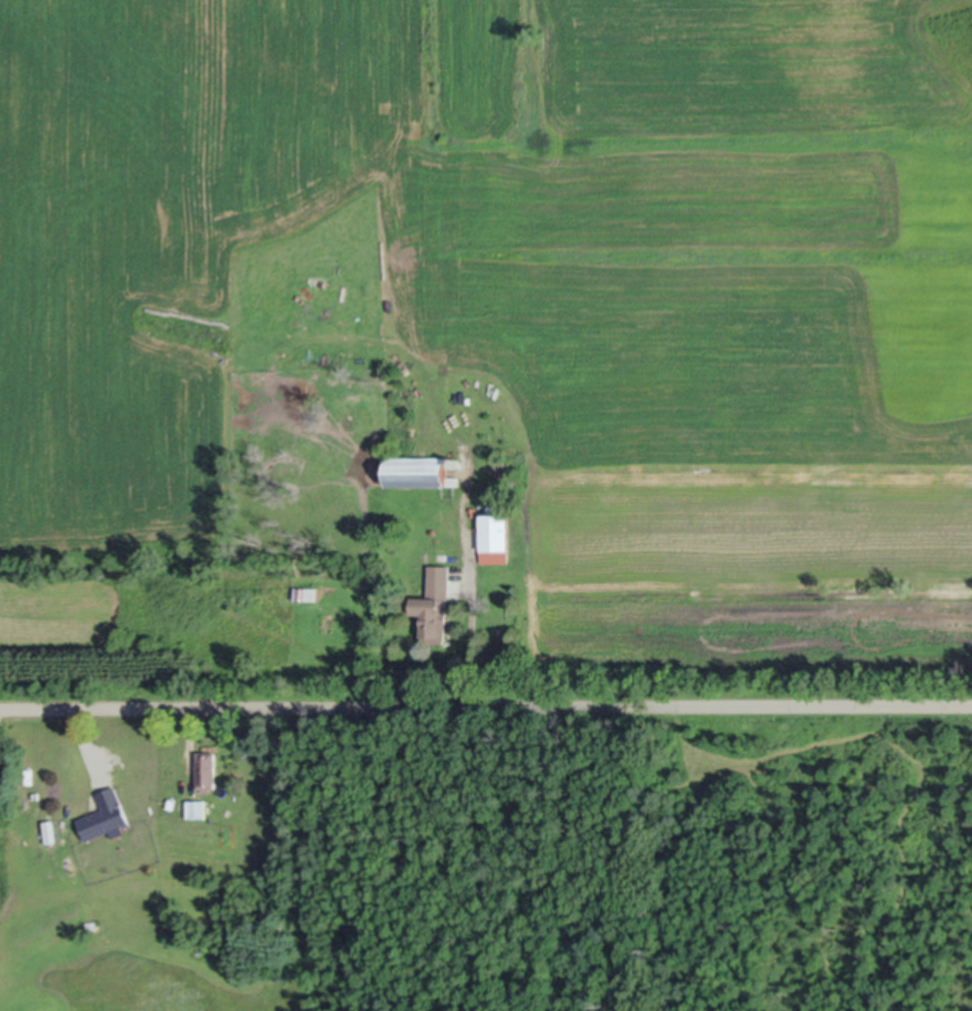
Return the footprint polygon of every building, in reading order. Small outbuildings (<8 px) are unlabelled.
[(386,485),(458,485),(458,475),(447,475),(447,455),(386,455),(386,485)] [(480,512),(480,552),(483,552),(483,560),(508,561),(508,512),(480,512)] [(448,564),(429,563),(428,596),(412,596),(412,614),(423,614),(422,641),(447,641),(448,564)] [(300,587),(300,598),(316,598),(316,587),(300,587)] [(197,785),(214,785),(214,749),(197,749),(197,785)] [(85,837),(129,821),(115,783),(96,791),(102,807),(77,817),(85,837)] [(204,797),(186,797),(186,816),(204,816),(204,797)]
